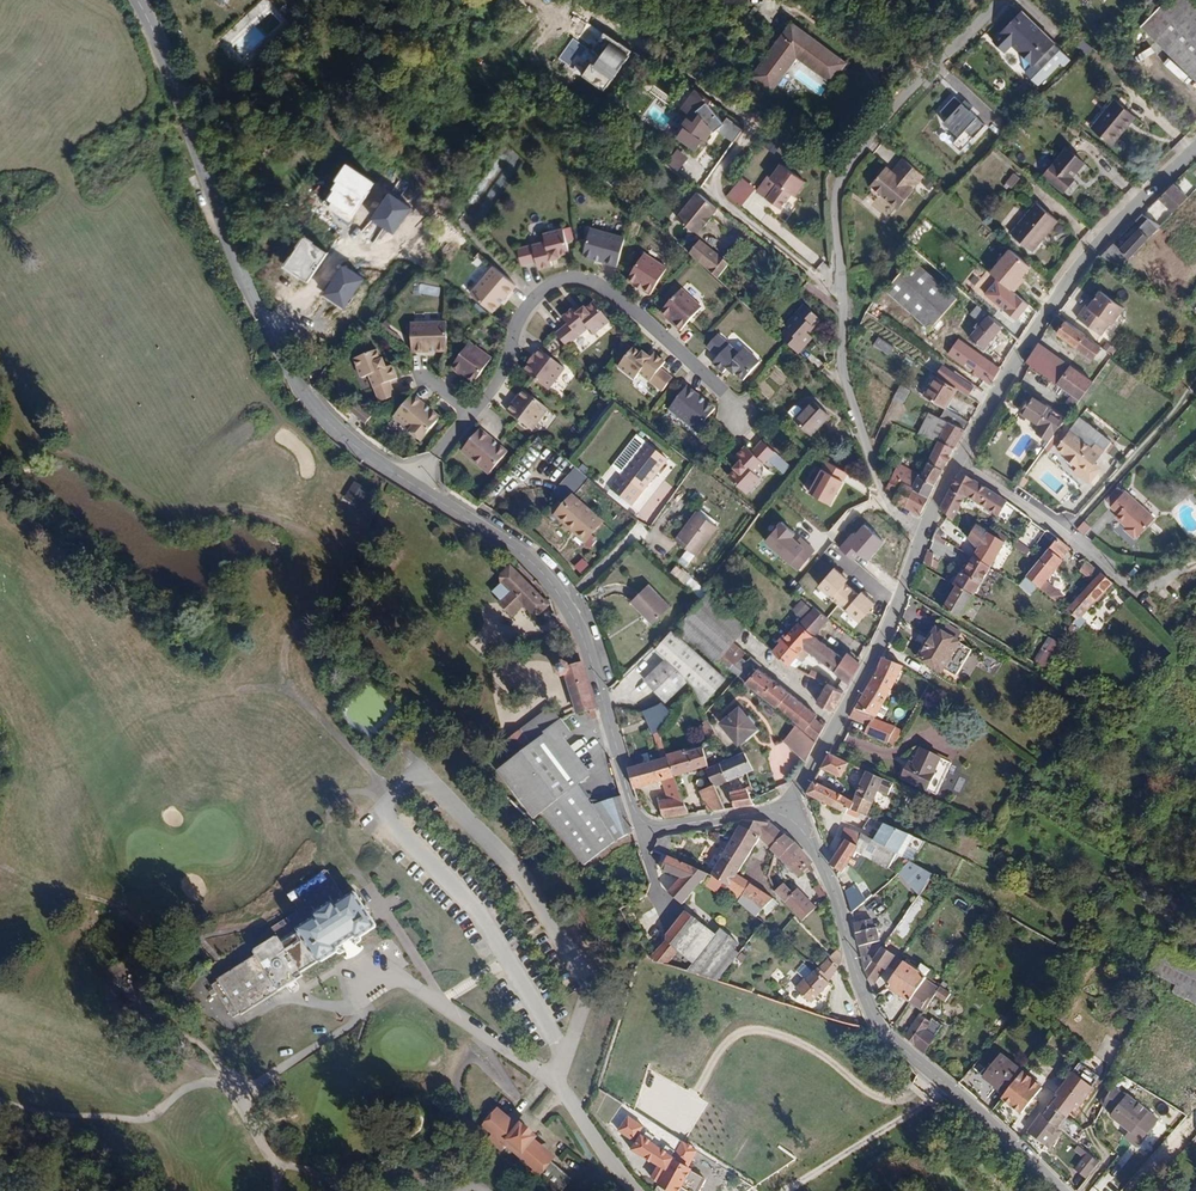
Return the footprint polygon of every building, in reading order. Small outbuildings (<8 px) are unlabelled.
[(1141,32),(1195,85),(1195,9),(1187,0),(1172,0),(1141,32)] [(1021,17),(997,48),(1008,57),(1015,49),(1038,67),(1056,44),(1021,17)] [(770,91),(796,56),(830,80),(843,61),(791,24),(752,78),(770,91)] [(597,57),(582,78),(604,93),(631,53),(603,34),(591,52),(597,57)] [(567,42),(556,60),(569,67),(580,50),(567,42)] [(682,111),(690,117),(683,126),(689,130),(682,140),(696,151),(703,142),(705,144),(709,138),(709,128),(712,125),(714,126),(722,115),(716,111),(717,110),(710,105),(714,99),(699,88),(682,111)] [(952,98),(937,114),(946,121),(942,126),(957,139),(951,146),(959,153),(983,127),(966,111),(969,108),(963,103),(960,106),(952,98)] [(1095,129),(1110,142),(1135,114),(1116,98),(1106,110),(1109,113),(1095,129)] [(748,127),(731,115),(722,129),(738,140),(748,127)] [(1082,160),(1065,146),(1042,172),(1062,189),(1073,176),(1070,174),(1082,160)] [(677,148),(666,162),(677,172),(689,158),(677,148)] [(898,206),(923,175),(895,152),(869,183),(898,206)] [(779,158),(757,190),(778,204),(789,188),(793,189),(803,176),(796,171),(779,158)] [(375,185),(349,166),(322,204),(352,223),(375,185)] [(1012,172),(1005,181),(1012,186),(1019,177),(1012,172)] [(741,208),(755,188),(740,177),(726,197),(741,208)] [(1172,183),(1158,198),(1173,212),(1187,197),(1172,183)] [(700,189),(677,214),(696,232),(704,223),(706,225),(714,217),(712,215),(720,206),(700,189)] [(412,211),(392,197),(376,220),(396,233),(412,211)] [(1035,200),(1010,231),(1031,248),(1056,217),(1035,200)] [(1154,222),(1147,219),(1117,251),(1127,261),(1160,226),(1154,222)] [(562,255),(561,253),(571,250),(565,227),(545,232),(547,240),(519,248),(523,263),(538,258),(540,267),(554,263),(552,258),(562,255)] [(625,238),(591,229),(583,257),(618,266),(625,238)] [(324,255),(300,237),(283,266),(305,282),(324,255)] [(1006,245),(986,268),(1009,287),(1021,274),(1018,272),(1026,262),(1006,245)] [(668,267),(646,252),(628,277),(637,282),(637,281),(645,285),(644,287),(651,292),(668,267)] [(718,255),(707,267),(716,276),(727,264),(718,255)] [(912,261),(885,291),(929,329),(955,299),(912,261)] [(495,264),(472,291),(494,310),(517,283),(495,264)] [(363,281),(342,267),(324,296),(345,310),(363,281)] [(683,288),(662,311),(669,317),(671,315),(678,321),(676,323),(682,329),(703,306),(683,288)] [(1026,307),(1003,288),(991,302),(1013,321),(1026,307)] [(1102,331),(1109,319),(1112,321),(1124,302),(1100,288),(1090,305),(1085,302),(1077,315),(1102,331)] [(569,323),(556,333),(566,345),(590,327),(594,333),(611,320),(596,301),(587,308),(586,306),(578,312),(575,307),(564,316),(569,323)] [(786,328),(789,331),(783,337),(799,353),(815,337),(809,331),(814,325),(816,328),(823,320),(808,306),(786,328)] [(968,343),(981,355),(1005,327),(989,313),(985,318),(977,310),(969,318),(978,326),(974,330),(976,333),(968,343)] [(1067,319),(1059,333),(1095,355),(1103,342),(1067,319)] [(448,320),(412,320),(413,350),(448,349),(448,320)] [(740,354),(719,334),(709,345),(720,356),(714,362),(724,372),(728,368),(735,374),(736,372),(744,379),(761,362),(745,348),(740,354)] [(878,337),(873,346),(890,355),(895,346),(878,337)] [(493,356),(470,340),(452,365),(459,370),(461,369),(468,374),(467,376),(474,381),(493,356)] [(634,346),(618,365),(634,379),(640,372),(662,390),(672,379),(660,369),(665,362),(655,353),(651,357),(644,352),(643,353),(634,346)] [(394,362),(388,364),(385,356),(382,357),(379,347),(355,356),(363,375),(371,372),(381,399),(396,394),(390,378),(398,375),(394,362)] [(565,366),(541,347),(536,354),(537,355),(532,362),(530,361),(524,368),(548,387),(565,366)] [(1001,365),(981,355),(972,371),(992,382),(1001,365)] [(1095,379),(1073,364),(1059,382),(1082,397),(1095,379)] [(956,388),(937,376),(926,394),(945,406),(956,388)] [(716,407),(688,384),(670,406),(697,429),(716,407)] [(898,384),(892,396),(901,401),(907,389),(898,384)] [(513,402),(508,409),(533,428),(550,406),(525,387),(519,395),(520,397),(515,404),(513,402)] [(413,392),(395,415),(422,438),(441,416),(413,392)] [(1067,417),(1030,395),(1020,411),(1040,423),(1035,432),(1049,441),(1067,417)] [(357,403),(349,414),(365,425),(373,414),(357,403)] [(810,404),(793,421),(809,436),(826,419),(810,404)] [(770,411),(763,405),(757,411),(765,417),(770,411)] [(969,421),(945,406),(940,414),(930,410),(918,431),(938,440),(953,447),(969,421)] [(474,434),(456,456),(483,479),(502,457),(474,434)] [(1071,475),(1080,482),(1102,454),(1092,447),(1088,452),(1066,435),(1053,452),(1066,461),(1064,463),(1074,470),(1071,475)] [(651,440),(613,485),(633,502),(671,457),(651,440)] [(943,467),(953,447),(938,440),(928,459),(943,467)] [(763,441),(753,452),(747,446),(737,456),(741,460),(735,466),(737,467),(729,475),(747,492),(761,478),(755,472),(775,451),(763,441)] [(930,493),(943,467),(928,459),(920,474),(917,473),(913,484),(915,485),(930,493)] [(851,472),(830,460),(812,491),(832,504),(851,472)] [(905,505),(915,485),(913,484),(917,473),(897,465),(888,484),(898,489),(894,498),(905,505)] [(573,468),(565,479),(578,489),(587,478),(573,468)] [(959,474),(941,507),(954,521),(968,493),(981,501),(990,488),(968,475),(959,474)] [(342,499),(356,507),(367,489),(354,481),(342,499)] [(920,512),(930,493),(915,485),(905,505),(920,512)] [(1155,517),(1124,490),(1111,505),(1119,512),(1111,521),(1118,526),(1120,525),(1123,529),(1120,532),(1130,541),(1133,540),(1155,517)] [(602,520),(575,496),(558,515),(585,539),(602,520)] [(696,554),(718,526),(698,511),(686,527),(688,529),(679,542),(696,554)] [(1048,531),(1033,520),(1012,547),(1028,556),(1048,531)] [(782,521),(766,540),(798,567),(814,548),(801,536),(798,540),(793,536),(796,532),(782,521)] [(1086,536),(1090,527),(1081,522),(1077,531),(1086,536)] [(854,531),(841,546),(854,559),(860,551),(868,558),(884,540),(866,523),(857,533),(854,531)] [(976,557),(991,566),(1007,541),(1000,536),(998,539),(991,534),(992,531),(988,529),(986,532),(978,526),(970,538),(980,548),(976,557)] [(1057,539),(1019,586),(1051,607),(1057,599),(1037,585),(1061,555),(1060,553),(1066,545),(1057,539)] [(928,550),(923,562),(936,567),(941,555),(928,550)] [(969,564),(957,584),(975,594),(991,566),(976,557),(971,564),(969,564)] [(672,570),(700,597),(706,591),(678,564),(672,570)] [(502,574),(514,587),(501,600),(512,610),(524,598),(535,610),(545,601),(511,565),(502,574)] [(848,578),(834,565),(818,583),(857,620),(874,604),(861,591),(858,594),(845,582),(848,578)] [(1113,582),(1101,573),(1064,615),(1078,629),(1084,622),(1081,619),(1113,582)] [(668,604),(646,583),(628,601),(640,612),(643,610),(653,619),(668,604)] [(975,594),(957,584),(955,588),(956,590),(947,608),(962,617),(975,594)] [(737,617),(708,591),(676,627),(713,661),(717,657),(736,672),(817,739),(824,726),(814,718),(814,715),(747,660),(750,656),(723,633),(737,617)] [(811,600),(797,618),(813,631),(827,613),(811,600)] [(813,631),(797,618),(773,648),(792,666),(807,647),(802,643),(813,631)] [(937,626),(918,658),(954,678),(972,646),(937,626)] [(665,656),(686,678),(689,683),(700,702),(722,679),(669,629),(653,646),(665,656)] [(802,643),(807,647),(847,680),(858,660),(846,650),(841,655),(813,631),(802,643)] [(1047,636),(1036,659),(1051,665),(1061,642),(1047,636)] [(665,656),(643,678),(666,699),(686,678),(665,656)] [(883,657),(857,705),(875,715),(901,667),(883,657)] [(563,673),(566,672),(578,711),(595,706),(581,660),(569,664),(568,661),(567,660),(563,659),(558,661),(556,664),(556,666),(558,671),(563,673)] [(826,684),(817,703),(832,711),(842,691),(826,684)] [(674,775),(669,756),(662,728),(671,710),(661,700),(649,706),(656,729),(657,728),(660,738),(659,739),(664,757),(627,768),(633,787),(660,779),(668,797),(682,797),(674,775)] [(875,715),(857,705),(853,712),(871,722),(875,715)] [(737,708),(719,723),(737,744),(755,729),(737,708)] [(901,729),(875,715),(871,722),(867,729),(893,744),(901,729)] [(577,783),(581,775),(552,748),(573,730),(562,717),(504,767),(515,780),(546,810),(554,801),(595,857),(633,828),(624,794),(593,804),(577,783)] [(785,718),(772,734),(803,759),(816,743),(785,718)] [(709,765),(704,747),(669,756),(674,775),(709,765)] [(831,750),(820,768),(840,780),(851,762),(831,750)] [(904,767),(899,778),(936,795),(950,764),(919,750),(910,769),(904,767)] [(743,754),(708,768),(715,784),(716,785),(754,770),(743,754)] [(870,772),(859,791),(875,801),(880,791),(887,795),(893,784),(870,772)] [(760,786),(763,794),(779,788),(775,779),(760,786)] [(851,804),(813,781),(807,793),(807,795),(842,812),(844,809),(848,811),(851,804)] [(709,810),(725,808),(716,785),(715,784),(701,790),(709,810)] [(741,794),(731,797),(734,807),(754,804),(749,792),(754,790),(753,787),(741,790),(741,794)] [(875,801),(859,791),(851,804),(867,813),(875,801)] [(668,797),(659,798),(660,815),(689,813),(682,797),(668,797)] [(745,820),(737,840),(757,846),(760,840),(769,845),(801,877),(815,864),(772,822),(745,820)] [(843,873),(868,837),(911,858),(921,839),(888,823),(883,831),(875,828),(872,832),(851,821),(845,833),(849,834),(830,867),(843,873)] [(737,840),(728,860),(746,867),(757,846),(737,840)] [(680,904),(714,879),(675,858),(673,862),(669,860),(664,870),(682,878),(669,892),(680,904)] [(743,872),(746,867),(728,860),(716,880),(733,888),(743,872)] [(933,873),(909,860),(898,873),(920,896),(933,873)] [(778,903),(743,872),(733,888),(729,893),(741,902),(743,897),(753,902),(766,918),(778,903)] [(779,878),(775,878),(774,895),(803,924),(828,900),(823,888),(811,903),(800,892),(795,894),(779,878)] [(846,892),(852,913),(873,898),(865,880),(846,892)] [(627,896),(631,911),(653,904),(649,890),(627,896)] [(355,895),(336,907),(332,904),(313,914),(314,919),(282,939),(274,935),(256,946),(260,952),(218,976),(240,1014),(279,992),(282,992),(300,981),(303,974),(334,955),(339,957),(362,944),(362,938),(376,930),(355,895)] [(904,942),(929,903),(917,895),(892,934),(904,942)] [(714,934),(684,910),(661,938),(666,942),(649,962),(665,966),(678,951),(691,962),(714,934)] [(854,924),(865,972),(873,962),(869,944),(880,942),(876,925),(867,927),(865,920),(854,924)] [(737,944),(718,928),(714,934),(691,962),(683,972),(709,979),(737,944)] [(873,962),(865,972),(873,986),(896,957),(884,948),(873,962)] [(841,956),(840,951),(809,982),(806,979),(797,989),(814,1003),(831,985),(839,968),(845,960),(845,956),(841,956)] [(899,975),(888,988),(910,1005),(912,1003),(927,982),(926,981),(932,974),(923,968),(917,975),(901,962),(894,971),(899,975)] [(927,982),(912,1003),(925,1013),(937,998),(947,1004),(952,997),(947,994),(948,989),(944,987),(942,989),(939,987),(936,990),(928,983),(927,982)] [(905,1037),(924,1052),(944,1027),(934,1019),(931,1024),(922,1017),(905,1037)] [(993,1067),(984,1077),(1005,1095),(1022,1074),(1001,1057),(993,1067)] [(1105,1076),(1085,1058),(1057,1094),(1060,1096),(1056,1102),(1069,1114),(1077,1104),(1081,1105),(1105,1076)] [(1003,1097),(1024,1114),(1047,1085),(1026,1069),(1022,1074),(1005,1095),(1003,1097)] [(1163,1126),(1136,1099),(1134,1101),(1118,1085),(1108,1103),(1120,1114),(1117,1117),(1136,1135),(1129,1142),(1138,1151),(1163,1126)] [(1069,1114),(1056,1102),(1046,1115),(1059,1126),(1069,1114)] [(1046,1115),(1042,1113),(1026,1133),(1044,1147),(1060,1127),(1059,1126),(1046,1115)] [(513,1165),(519,1157),(537,1171),(549,1156),(530,1141),(533,1137),(517,1126),(514,1129),(497,1115),(485,1130),(503,1144),(497,1154),(513,1165)] [(691,1171),(700,1153),(687,1147),(681,1158),(645,1136),(634,1154),(670,1176),(662,1189),(667,1190),(682,1190),(691,1176),(691,1171)] [(1090,1153),(1078,1166),(1090,1176),(1102,1163),(1090,1153)]
